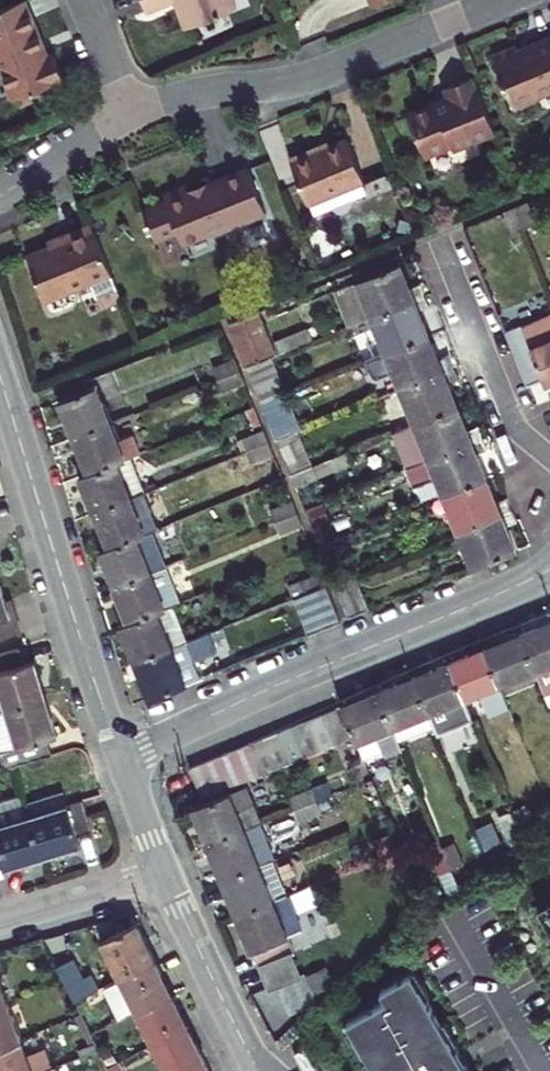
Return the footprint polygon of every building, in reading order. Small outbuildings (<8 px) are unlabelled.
[(0,8),(0,67),(13,98),(60,79),(51,54),(46,56),(33,28),(22,0),(18,0),(0,8)] [(148,11),(175,0),(143,0),(148,11)] [(235,0),(178,0),(188,26),(238,7),(235,0)] [(531,44),(533,50),(520,55),(516,44),(504,49),(492,54),(515,107),(538,98),(536,93),(549,88),(549,37),(531,44)] [(496,134),(473,75),(445,86),(448,95),(446,95),(446,98),(437,101),(436,99),(422,105),(408,111),(426,157),(453,146),(454,148),(496,134)] [(314,148),(289,158),(307,201),(309,200),(313,211),(366,191),(362,180),(364,179),(348,139),(332,145),(316,152),(314,148)] [(253,214),(264,210),(246,167),(226,176),(206,185),(207,189),(189,196),(185,187),(179,189),(199,239),(212,234),(213,235),(255,218),(253,214)] [(199,239),(179,189),(162,197),(163,202),(153,206),(142,211),(154,241),(176,233),(182,246),(199,239)] [(527,202),(516,206),(525,228),(536,223),(527,202)] [(525,228),(516,206),(505,211),(514,233),(525,228)] [(253,214),(255,218),(266,213),(264,210),(253,214)] [(119,295),(91,224),(63,235),(65,242),(46,249),(28,256),(44,297),(90,279),(99,303),(119,295)] [(373,316),(425,295),(424,288),(422,282),(409,287),(400,265),(359,281),(373,316)] [(359,281),(336,290),(350,325),(373,316),(359,281)] [(373,316),(388,352),(429,336),(419,312),(432,307),(429,301),(425,295),(373,316)] [(275,343),(309,329),(300,307),(266,320),(275,343)] [(272,358),(276,356),(258,311),(230,322),(248,367),(272,358)] [(528,383),(543,377),(545,383),(549,381),(549,315),(524,326),(523,324),(506,331),(528,383)] [(310,329),(309,329),(275,343),(280,354),(315,340),(310,329)] [(388,352),(402,388),(455,367),(453,360),(451,353),(439,358),(429,336),(388,352)] [(214,366),(219,378),(240,370),(235,358),(214,366)] [(248,367),(263,402),(286,393),(272,358),(248,367)] [(455,367),(402,388),(417,423),(458,407),(449,383),(461,378),(458,372),(455,367)] [(240,370),(219,378),(223,391),(245,382),(240,370)] [(96,386),(61,400),(69,418),(76,436),(111,422),(96,386)] [(263,402),(277,438),(298,430),(301,428),(286,393),(263,402)] [(467,430),(458,407),(417,423),(394,432),(409,468),(483,438),(482,431),(480,424),(467,430)] [(111,422),(76,436),(83,454),(90,471),(129,456),(144,450),(136,431),(117,438),(111,422)] [(269,442),(263,429),(242,438),(248,451),(269,442)] [(291,474),(312,465),(298,430),(277,438),(291,474)] [(483,438),(409,468),(415,485),(438,476),(446,494),(487,478),(477,454),(490,449),(487,443),(483,438)] [(269,442),(248,451),(252,462),(273,454),(269,442)] [(352,462),(348,451),(312,465),(316,477),(352,462)] [(145,492),(129,456),(90,471),(81,475),(88,493),(96,512),(145,492)] [(291,474),(295,485),(316,477),(312,465),(291,474)] [(446,494),(459,530),(512,508),(511,502),(509,496),(496,502),(487,478),(446,494)] [(103,530),(110,548),(151,531),(159,528),(145,492),(96,512),(103,530)] [(297,513),(292,500),(271,509),(276,521),(297,513)] [(459,530),(474,566),(515,549),(506,526),(519,521),(516,515),(512,508),(459,530)] [(297,513),(276,521),(281,532),(302,523),(297,513)] [(151,531),(110,548),(102,551),(109,568),(116,586),(165,566),(151,531)] [(320,546),(325,557),(345,549),(341,537),(320,546)] [(123,604),(131,622),(170,606),(179,602),(165,566),(116,586),(123,604)] [(369,608),(355,572),(334,581),(348,617),(369,608)] [(326,584),(321,573),(289,586),(293,597),(326,584)] [(13,605),(8,606),(0,579),(0,636),(20,630),(17,617),(13,605)] [(326,584),(293,597),(307,633),(341,620),(326,584)] [(131,622),(121,625),(128,643),(135,660),(171,646),(165,630),(178,624),(170,606),(131,622)] [(522,633),(536,670),(542,684),(549,681),(549,622),(539,626),(522,633)] [(184,641),(178,624),(165,630),(171,646),(184,641)] [(504,641),(485,648),(500,684),(536,670),(522,633),(504,641)] [(171,646),(135,660),(143,679),(150,697),(186,682),(179,663),(194,658),(186,639),(184,641),(171,646)] [(20,647),(0,653),(0,687),(7,709),(47,697),(41,678),(35,659),(25,662),(20,647)] [(467,655),(449,663),(464,699),(478,693),(486,713),(508,705),(500,684),(485,648),(467,655)] [(201,676),(194,658),(179,663),(186,682),(201,676)] [(431,670),(413,677),(428,713),(434,726),(436,733),(472,719),(464,699),(449,663),(431,670)] [(378,691),(393,727),(398,740),(434,726),(428,713),(413,677),(396,684),(378,691)] [(342,705),(357,741),(363,757),(399,743),(398,740),(393,727),(378,691),(360,698),(342,705)] [(7,709),(0,712),(0,726),(1,728),(0,728),(0,750),(5,767),(14,764),(53,753),(49,737),(58,734),(53,716),(47,697),(7,709)] [(330,710),(323,713),(335,743),(350,737),(337,707),(330,710)] [(335,743),(323,713),(316,716),(308,719),(320,749),(335,743)] [(301,722),(293,724),(306,755),(320,749),(308,719),(301,722)] [(306,755),(293,724),(286,727),(278,730),(290,761),(306,755)] [(290,761),(278,730),(271,734),(264,737),(276,767),(290,761)] [(276,767),(264,737),(256,739),(249,742),(261,773),(276,767)] [(261,773),(249,742),(242,745),(234,749),(246,779),(261,773)] [(246,779),(234,749),(226,752),(219,755),(231,785),(246,779)] [(231,785),(219,755),(211,758),(204,761),(216,792),(231,785)] [(216,792),(204,761),(197,764),(190,767),(202,797),(216,792)] [(204,823),(211,841),(244,828),(256,823),(260,822),(261,821),(247,785),(246,785),(233,790),(218,797),(204,802),(197,805),(204,823)] [(291,797),(295,808),(317,799),(313,788),(291,797)] [(27,805),(43,856),(61,850),(79,844),(77,834),(93,830),(88,813),(83,800),(67,804),(64,793),(27,805)] [(317,799),(295,808),(300,819),(322,811),(317,799)] [(43,856),(27,805),(0,813),(0,858),(2,858),(5,868),(24,862),(43,856)] [(509,812),(517,833),(530,828),(522,807),(509,812)] [(508,837),(517,833),(509,812),(500,816),(508,837)] [(244,828),(211,841),(218,859),(225,877),(258,864),(244,828)] [(453,844),(441,848),(450,870),(461,865),(453,844)] [(450,870),(441,848),(431,852),(439,874),(450,870)] [(232,896),(239,914),(285,896),(288,894),(272,859),(270,859),(258,864),(225,877),(232,896)] [(285,896),(239,914),(246,932),(253,949),(256,948),(262,964),(292,951),(297,949),(292,934),(302,930),(288,894),(285,896)] [(538,909),(549,930),(549,903),(538,909)] [(120,979),(156,961),(147,942),(137,923),(102,940),(120,979)] [(292,951),(262,964),(271,985),(300,972),(292,951)] [(74,958),(57,966),(66,984),(75,1001),(98,990),(90,974),(84,977),(74,958)] [(137,1010),(138,1012),(172,995),(164,978),(156,961),(120,979),(126,991),(112,997),(121,1017),(137,1010)] [(412,971),(382,988),(387,998),(348,1020),(352,1027),(377,1070),(470,1070),(412,971)] [(10,1005),(0,978),(0,1009),(10,1005)] [(138,1012),(154,1045),(188,1027),(180,1011),(172,995),(138,1012)] [(23,1039),(10,1005),(0,1009),(0,1047),(23,1039)] [(202,1055),(188,1027),(154,1045),(167,1070),(210,1070),(202,1055)] [(352,1027),(346,1030),(370,1070),(377,1070),(352,1027)] [(0,1047),(0,1070),(43,1070),(53,1067),(45,1047),(28,1053),(23,1039),(0,1047)] [(79,1048),(82,1056),(99,1050),(96,1042),(79,1048)] [(110,1070),(124,1070),(120,1062),(108,1067),(110,1070)]
